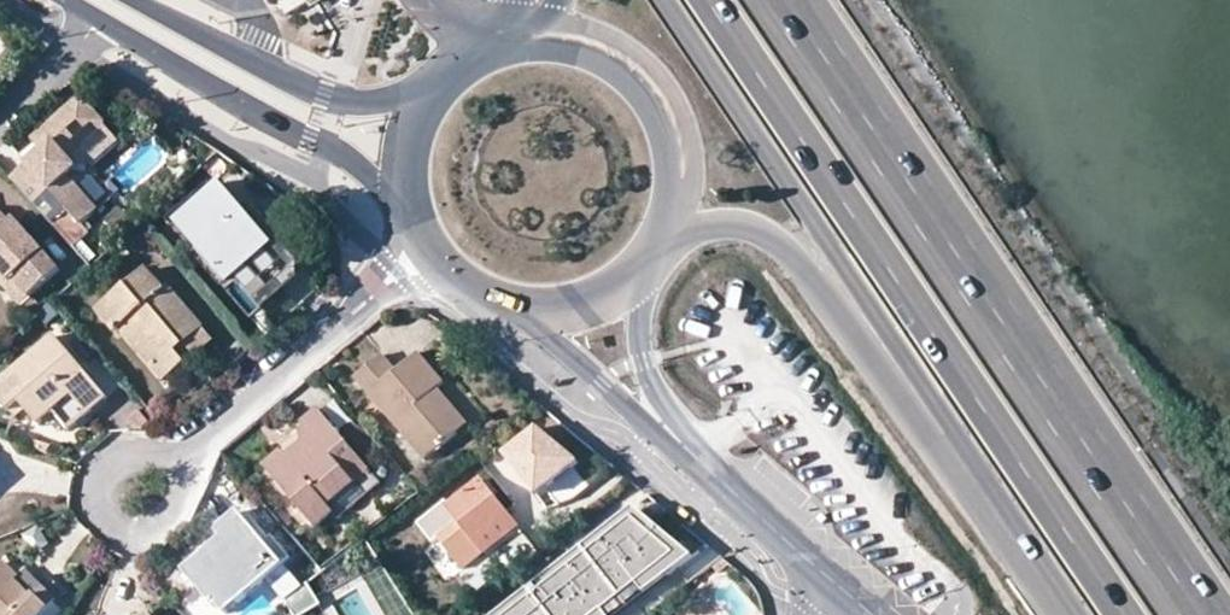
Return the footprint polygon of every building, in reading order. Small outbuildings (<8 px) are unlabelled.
[(99,209),(67,177),(74,170),(78,175),(119,139),(107,125),(108,125),(84,99),(36,140),(46,152),(13,179),(54,225),(69,210),(83,225),(99,209)] [(234,282),(240,277),(248,286),(260,301),(275,287),(268,279),(289,258),(246,209),(242,213),(220,188),(181,222),(234,282)] [(8,283),(14,279),(30,296),(60,269),(16,218),(11,221),(9,222),(6,218),(0,218),(0,274),(8,283)] [(268,279),(275,287),(297,268),(289,258),(268,279)] [(206,326),(172,288),(167,291),(148,268),(98,311),(118,333),(120,330),(166,381),(187,362),(177,352),(206,326)] [(0,274),(0,283),(20,305),(30,296),(14,279),(8,283),(0,274)] [(241,291),(248,286),(240,277),(234,282),(241,291)] [(177,352),(187,362),(216,338),(206,326),(177,352)] [(39,422),(53,411),(70,427),(107,395),(54,336),(0,382),(0,401),(7,409),(19,400),(39,422)] [(373,389),(381,383),(403,408),(395,416),(429,456),(460,429),(431,392),(441,384),(446,379),(419,348),(399,367),(385,352),(359,374),(373,389)] [(381,383),(373,389),(395,416),(403,408),(381,383)] [(460,429),(471,420),(441,384),(431,392),(460,429)] [(337,500),(378,467),(326,405),(310,417),(306,445),(296,453),(290,446),(271,461),(323,523),(341,508),(337,500)] [(152,418),(141,407),(134,413),(134,425),(145,425),(152,418)] [(341,508),(349,515),(390,482),(378,467),(337,500),(341,508)] [(481,477),(448,505),(458,519),(441,534),(466,565),(490,545),(480,536),(510,511),(481,477)] [(649,498),(501,614),(608,614),(690,550),(649,498)] [(220,527),(225,534),(187,566),(219,605),(223,602),(230,610),(288,562),(241,509),(220,527)] [(480,536),(490,545),(518,520),(510,511),(480,536)] [(47,609),(17,578),(2,563),(0,565),(0,614),(41,614),(47,609)] [(24,571),(17,578),(47,609),(54,602),(24,571)] [(308,582),(286,599),(296,614),(324,614),(327,613),(308,582)]
